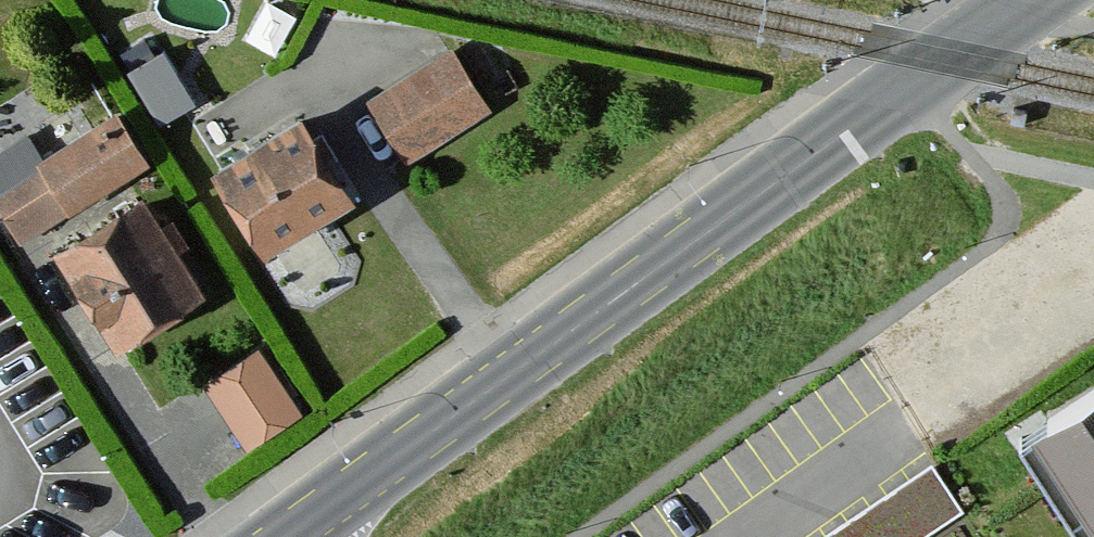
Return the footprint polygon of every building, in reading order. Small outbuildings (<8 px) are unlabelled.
[(448,44),(364,96),(404,159),(488,107),(448,44)] [(0,168),(0,219),(11,237),(143,160),(110,104),(0,168)] [(298,105),(209,159),(259,241),(348,188),(298,105)] [(139,187),(51,243),(115,344),(204,287),(139,187)] [(267,331),(205,371),(248,437),(310,397),(267,331)] [(1027,418),(1093,527),(1093,377),(1027,418)]
